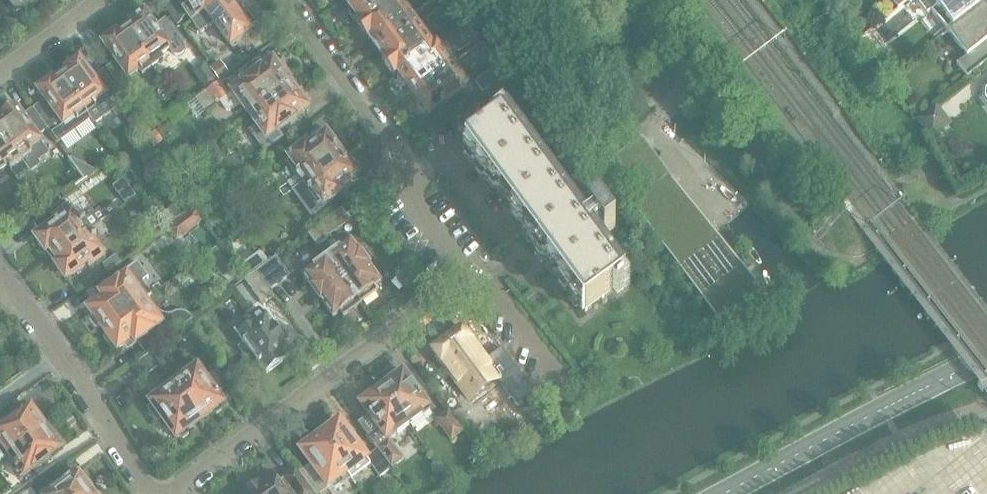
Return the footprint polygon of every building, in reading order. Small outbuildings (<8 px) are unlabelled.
[(17,12),(24,7),(26,10),(40,0),(8,0),(17,12)] [(165,8),(180,29),(186,25),(182,20),(186,13),(192,21),(201,14),(204,12),(220,0),(176,0),(165,8)] [(233,7),(228,0),(220,0),(204,12),(231,48),(252,33),(250,30),(256,26),(248,14),(242,20),(233,7)] [(344,2),(350,10),(349,12),(348,14),(353,20),(355,21),(358,21),(359,21),(356,24),(356,25),(391,0),(347,0),(344,2)] [(356,25),(367,40),(368,40),(373,45),(374,45),(375,46),(374,47),(376,50),(416,21),(400,0),(391,0),(356,25)] [(891,1),(897,9),(909,0),(892,0),(891,1)] [(927,14),(931,11),(947,32),(948,32),(986,3),(985,2),(983,3),(979,0),(916,0),(927,14)] [(986,3),(948,32),(966,56),(956,64),(967,78),(986,63),(986,43),(986,42),(986,41),(986,4),(986,3)] [(442,21),(452,13),(446,6),(436,14),(442,21)] [(134,22),(124,29),(147,61),(152,68),(161,61),(158,57),(169,49),(171,53),(175,55),(179,56),(183,54),(185,51),(185,47),(184,44),(166,18),(154,27),(145,13),(143,15),(140,15),(135,19),(134,22)] [(395,77),(397,75),(438,45),(437,44),(434,46),(416,21),(376,50),(379,54),(380,53),(381,54),(380,55),(384,60),(383,61),(395,77)] [(104,43),(103,44),(116,62),(106,69),(121,90),(122,91),(134,82),(130,78),(139,71),(142,75),(152,68),(147,61),(124,29),(115,35),(112,35),(106,39),(104,43)] [(453,66),(452,64),(438,45),(397,75),(398,76),(397,79),(398,81),(401,87),(403,87),(406,87),(412,95),(453,66)] [(68,69),(58,76),(90,119),(94,125),(124,103),(120,97),(115,90),(116,89),(103,71),(93,79),(80,60),(78,62),(75,62),(70,65),(68,69)] [(221,81),(230,74),(220,61),(210,68),(221,81)] [(206,90),(217,82),(204,62),(192,70),(206,90)] [(232,92),(228,95),(230,97),(236,106),(241,103),(250,116),(294,84),(284,70),(281,72),(273,62),(262,71),(261,70),(242,84),(243,85),(232,92)] [(428,116),(468,87),(453,66),(412,95),(418,104),(417,106),(417,108),(421,114),(426,114),(428,116)] [(483,93),(500,80),(492,70),(476,82),(483,93)] [(33,109),(48,129),(58,142),(90,119),(58,76),(51,82),(50,81),(49,83),(45,82),(39,86),(39,90),(37,91),(44,100),(33,109)] [(236,106),(230,97),(220,84),(197,100),(207,114),(221,104),(226,111),(230,111),(236,106)] [(301,100),(304,97),(294,84),(250,116),(257,125),(249,131),(265,153),(285,138),(280,132),(297,119),(297,118),(309,110),(301,100)] [(936,108),(935,106),(918,120),(932,137),(949,124),(948,122),(947,123),(936,108)] [(15,107),(14,108),(10,108),(5,112),(3,116),(5,118),(0,122),(0,130),(24,163),(31,173),(41,165),(38,161),(49,154),(37,137),(48,129),(33,109),(22,117),(15,107)] [(139,141),(150,133),(137,116),(126,124),(139,141)] [(572,220),(562,207),(563,206),(562,204),(561,205),(550,191),(551,190),(550,188),(549,189),(539,175),(540,174),(538,172),(537,173),(527,159),(528,158),(527,157),(527,156),(526,157),(515,143),(516,142),(514,140),(503,124),(467,151),(480,167),(481,169),(483,167),(492,181),(491,182),(492,184),(494,183),(504,197),(503,198),(504,200),(506,199),(516,213),(514,214),(516,216),(517,215),(527,230),(526,231),(527,231),(527,232),(529,231),(539,245),(538,246),(539,248),(540,247),(542,249),(535,254),(542,264),(549,258),(551,261),(550,262),(551,264),(552,263),(563,278),(562,279),(563,281),(564,279),(575,294),(574,295),(575,296),(576,295),(583,305),(582,306),(587,313),(622,286),(618,281),(617,281),(609,271),(610,270),(608,268),(607,268),(598,255),(599,255),(597,252),(596,253),(595,251),(594,252),(589,245),(590,244),(588,242),(600,234),(605,240),(616,231),(603,214),(601,213),(600,212),(599,212),(598,212),(597,212),(596,212),(595,212),(593,213),(592,214),(591,216),(591,217),(590,219),(591,220),(591,221),(593,224),(582,233),(574,223),(575,222),(573,219),(572,220)] [(24,163),(0,130),(0,174),(10,167),(19,181),(31,173),(24,163)] [(152,149),(162,142),(154,131),(144,138),(152,149)] [(335,147),(337,142),(331,135),(327,136),(327,135),(309,148),(307,146),(289,159),(299,173),(287,182),(289,184),(279,190),(284,198),(294,190),(294,191),(342,156),(335,147)] [(294,190),(292,191),(311,216),(320,210),(340,195),(338,192),(357,178),(358,177),(357,176),(359,172),(353,165),(349,166),(342,156),(303,185),(294,191),(294,190)] [(70,158),(69,159),(75,167),(85,180),(95,173),(93,170),(80,163),(70,158)] [(775,174),(781,169),(776,163),(770,168),(775,174)] [(124,180),(113,187),(120,196),(130,188),(124,180)] [(208,183),(187,199),(195,210),(205,202),(216,194),(208,183)] [(44,210),(53,203),(43,189),(34,195),(44,210)] [(73,213),(70,209),(65,202),(57,208),(53,203),(44,210),(48,215),(33,226),(40,236),(36,238),(38,241),(38,244),(42,250),(45,250),(52,260),(110,216),(119,210),(113,203),(88,221),(78,208),(73,213)] [(204,223),(214,215),(205,202),(195,210),(203,220),(204,223)] [(195,210),(169,229),(177,240),(203,220),(195,210)] [(317,246),(350,222),(342,210),(309,234),(317,246)] [(104,226),(113,220),(110,216),(52,260),(59,269),(58,272),(63,278),(65,278),(67,280),(88,265),(90,268),(106,256),(101,250),(106,246),(100,239),(108,233),(104,226)] [(351,242),(351,240),(350,240),(350,242),(327,259),(361,305),(378,292),(375,288),(380,284),(382,284),(382,282),(380,282),(369,267),(370,266),(359,252),(358,252),(351,242)] [(216,249),(206,256),(212,265),(223,258),(216,249)] [(243,264),(238,268),(246,280),(256,273),(269,263),(261,251),(254,256),(243,264)] [(115,256),(103,265),(108,273),(121,263),(115,256)] [(269,263),(256,273),(265,286),(268,290),(291,274),(278,257),(271,262),(269,263)] [(343,318),(361,305),(327,259),(303,276),(332,317),(332,319),(334,319),(334,318),(340,313),(343,318)] [(89,310),(88,310),(92,315),(90,319),(95,327),(100,326),(103,330),(145,299),(153,294),(144,282),(149,279),(137,263),(115,279),(118,283),(97,298),(96,297),(95,298),(99,303),(90,311),(89,310)] [(275,300),(268,290),(256,273),(246,280),(266,306),(275,300)] [(159,310),(155,313),(145,299),(103,330),(106,335),(104,339),(110,346),(115,346),(118,351),(119,351),(118,350),(128,343),(132,349),(133,348),(132,347),(139,342),(147,353),(193,319),(189,314),(185,311),(180,311),(176,312),(173,313),(168,314),(164,313),(159,310)] [(278,325),(275,327),(260,308),(250,315),(258,326),(241,338),(267,374),(283,362),(283,361),(293,354),(294,355),(287,345),(290,342),(289,336),(283,327),(278,325)] [(462,330),(434,352),(459,385),(468,398),(470,397),(473,401),(485,392),(482,388),(496,377),(501,383),(512,396),(527,384),(502,351),(486,362),(462,330)] [(137,363),(145,374),(157,366),(149,355),(137,363)] [(199,368),(174,386),(200,422),(212,414),(217,416),(222,411),(222,407),(225,405),(217,394),(229,386),(217,369),(207,377),(200,367),(199,368)] [(382,385),(380,387),(410,427),(425,416),(431,411),(401,371),(400,372),(402,375),(396,379),(394,377),(382,385)] [(188,431),(200,422),(174,386),(149,403),(152,408),(149,410),(154,417),(157,415),(176,440),(179,438),(183,440),(189,435),(188,431)] [(360,401),(359,402),(371,419),(382,433),(372,440),(382,453),(380,455),(392,471),(402,464),(401,463),(390,447),(388,445),(390,444),(389,443),(390,442),(410,427),(380,387),(366,397),(368,399),(362,404),(360,401)] [(34,406),(0,431),(0,463),(7,458),(49,427),(40,415),(37,417),(31,410),(35,407),(34,406)] [(447,410),(436,419),(451,441),(463,432),(459,427),(447,410)] [(321,437),(320,438),(337,460),(346,473),(347,474),(354,470),(357,475),(370,465),(340,423),(339,424),(336,424),(329,429),(329,432),(321,437)] [(55,442),(58,440),(49,427),(7,458),(22,478),(62,449),(61,448),(60,449),(55,442)] [(299,473),(306,483),(315,493),(321,493),(328,488),(336,491),(351,479),(347,474),(346,473),(337,460),(320,438),(312,444),(309,443),(302,448),(302,451),(300,452),(310,466),(299,473)] [(382,478),(392,471),(380,455),(377,451),(367,459),(382,478)] [(298,474),(296,471),(278,484),(272,475),(261,484),(260,482),(244,493),(315,493),(299,473),(298,474)] [(33,493),(92,493),(91,492),(92,491),(94,487),(89,480),(85,480),(84,481),(78,474),(51,493),(45,485),(33,493)]
